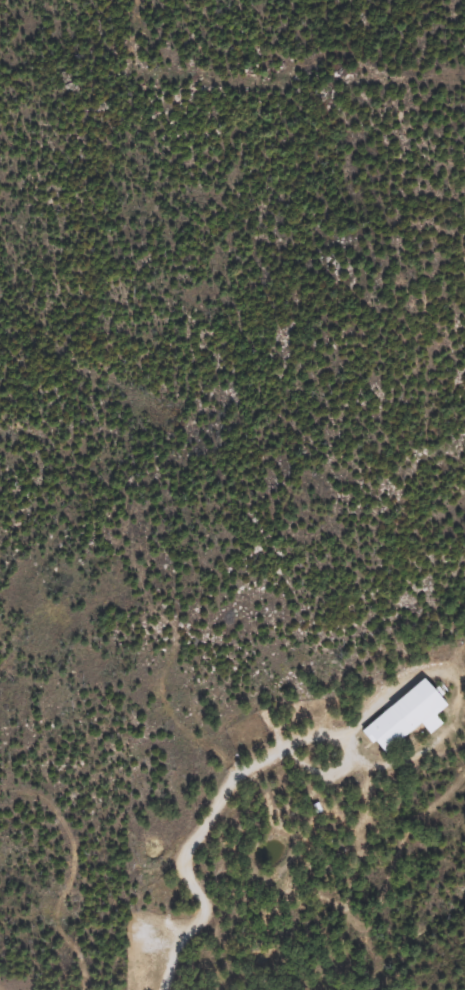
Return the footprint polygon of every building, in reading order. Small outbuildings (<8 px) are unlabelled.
[(363,728),(384,754),(423,723),(431,734),(445,723),(437,714),(449,705),(427,677),(363,728)]
